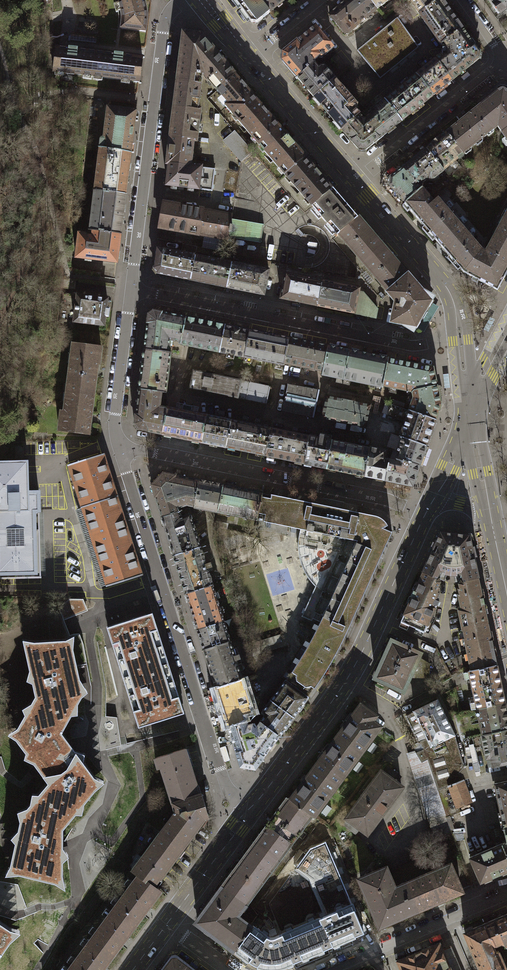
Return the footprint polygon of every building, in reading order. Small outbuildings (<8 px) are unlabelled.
[(121,14),(122,18),(122,21),(121,29),(146,32),(147,17),(147,12),(144,0),(118,0),(121,14)] [(251,22),(257,23),(269,13),(262,3),(266,0),(235,0),(251,22)] [(262,3),(269,13),(285,0),(266,0),(262,3)] [(369,0),(349,0),(330,16),(346,35),(377,10),(369,0)] [(377,10),(389,0),(369,0),(377,10)] [(440,0),(410,0),(420,14),(440,0)] [(420,14),(419,14),(440,44),(441,44),(442,45),(444,43),(444,42),(463,29),(442,0),(440,0),(420,14)] [(501,14),(506,9),(506,0),(491,0),(501,14)] [(398,18),(357,51),(380,79),(419,48),(398,18)] [(297,79),(314,64),(312,63),(319,57),(319,58),(322,58),(333,49),(315,27),(283,53),(282,61),(297,79)] [(444,43),(447,47),(447,49),(442,49),(443,53),(448,53),(448,54),(444,58),(442,55),(440,55),(435,60),(452,81),(479,59),(480,54),(463,29),(444,42),(444,43)] [(97,37),(71,34),(70,40),(96,43),(97,37)] [(217,55),(201,36),(183,34),(177,82),(199,85),(200,75),(197,74),(199,62),(208,63),(217,55)] [(63,73),(93,77),(96,51),(56,46),(53,72),(56,72),(55,74),(63,75),(63,73)] [(142,57),(96,51),(93,77),(139,82),(142,57)] [(200,75),(204,76),(216,90),(234,75),(217,55),(208,63),(199,62),(197,74),(200,75)] [(452,81),(435,60),(416,75),(433,96),(452,81)] [(321,68),(319,70),(314,64),(297,79),(314,98),(335,79),(325,68),(321,68)] [(225,106),(232,114),(253,96),(234,75),(216,90),(222,97),(217,101),(223,108),(225,106)] [(433,96),(416,75),(385,101),(401,121),(433,96)] [(342,130),(360,115),(355,110),(356,109),(357,105),(335,79),(314,98),(342,130)] [(200,85),(199,85),(177,82),(174,108),(197,111),(197,110),(200,85)] [(502,133),(506,129),(506,92),(506,91),(505,90),(503,89),(501,89),(500,90),(498,91),(479,106),(480,107),(487,115),(484,118),(492,127),(496,124),(502,133)] [(279,127),(253,96),(232,114),(258,144),(279,127)] [(401,121),(385,101),(372,111),(373,112),(365,119),(362,117),(360,115),(342,130),(358,149),(366,150),(401,121)] [(492,127),(484,118),(487,115),(480,107),(446,133),(463,154),(494,130),(492,127)] [(101,139),(100,149),(130,154),(135,112),(107,108),(104,139),(101,139)] [(171,128),(170,138),(193,141),(196,142),(200,110),(197,110),(197,111),(174,108),(172,118),(170,117),(169,127),(171,128)] [(306,157),(279,127),(258,144),(285,175),(306,157)] [(223,140),(229,148),(241,138),(235,131),(223,140)] [(465,156),(463,154),(446,133),(426,150),(443,170),(457,158),(459,160),(465,156)] [(193,141),(170,138),(167,163),(169,164),(190,166),(193,141)] [(246,144),(241,138),(229,148),(235,154),(246,144)] [(253,151),(246,144),(235,154),(241,161),(253,151)] [(95,191),(125,195),(130,154),(100,149),(95,191)] [(426,150),(390,179),(390,186),(404,203),(421,189),(420,187),(428,180),(429,181),(432,181),(444,171),(443,170),(426,150)] [(333,189),(306,157),(285,175),(312,207),(333,189)] [(190,166),(169,164),(167,185),(212,191),(215,169),(190,166)] [(337,194),(333,189),(312,207),(316,212),(337,236),(339,234),(358,218),(337,194)] [(441,199),(436,200),(434,203),(421,189),(404,203),(430,233),(453,213),(441,199)] [(90,231),(93,231),(120,235),(125,195),(95,191),(90,231)] [(199,235),(203,209),(163,202),(159,228),(199,235)] [(492,235),(495,236),(487,250),(499,257),(496,261),(506,267),(506,208),(492,235)] [(203,209),(199,235),(223,239),(223,243),(226,244),(228,237),(231,219),(231,214),(203,209)] [(430,233),(455,262),(466,252),(464,250),(474,241),(471,238),(473,237),(453,213),(430,233)] [(339,234),(364,263),(383,247),(358,218),(339,234)] [(231,219),(228,237),(261,242),(264,225),(231,219)] [(120,235),(93,231),(92,238),(88,237),(89,237),(86,237),(86,235),(79,234),(76,258),(117,263),(120,235)] [(464,272),(497,290),(506,272),(506,267),(496,261),(499,257),(487,250),(486,253),(482,251),(474,241),(464,250),(466,252),(455,262),(464,272)] [(154,268),(158,274),(190,280),(195,255),(156,247),(154,268)] [(408,276),(383,247),(364,263),(389,292),(408,276)] [(190,280),(227,287),(232,262),(195,255),(190,280)] [(269,270),(232,262),(227,287),(264,295),(269,270)] [(281,298),(317,306),(323,281),(286,273),(281,298)] [(389,293),(396,301),(392,321),(402,324),(413,330),(432,297),(421,291),(408,276),(389,292),(389,293)] [(61,287),(74,289),(76,280),(69,279),(62,279),(61,287)] [(317,306),(354,313),(359,292),(360,289),(323,281),(317,306)] [(376,318),(377,309),(363,292),(359,292),(354,313),(376,318)] [(74,322),(77,295),(63,294),(60,320),(74,322)] [(77,295),(74,322),(104,326),(105,316),(108,317),(109,310),(106,309),(107,299),(77,295)] [(186,317),(153,310),(148,314),(143,349),(168,352),(169,340),(180,342),(186,317)] [(190,318),(186,317),(180,342),(180,344),(185,345),(220,352),(225,325),(190,318)] [(250,330),(225,325),(220,352),(244,357),(250,330)] [(244,357),(283,365),(284,363),(289,338),(250,330),(244,357)] [(284,363),(323,371),(328,346),(289,338),(284,363)] [(73,343),(66,393),(81,395),(93,396),(98,360),(100,359),(101,347),(73,343)] [(322,375),(343,379),(349,350),(328,346),(323,371),(322,375)] [(143,349),(139,389),(161,392),(166,392),(171,353),(168,352),(143,349)] [(388,358),(349,350),(343,379),(383,387),(383,386),(388,358)] [(383,386),(412,392),(412,391),(437,385),(433,367),(388,358),(383,386)] [(190,388),(237,397),(240,381),(193,371),(190,388)] [(270,387),(240,381),(237,397),(246,399),(267,403),(270,387)] [(288,384),(285,397),(293,399),(317,404),(319,391),(288,384)] [(412,392),(413,398),(409,410),(435,420),(441,404),(437,385),(412,391),(412,392)] [(134,424),(138,429),(162,434),(167,408),(159,407),(161,392),(139,389),(134,424)] [(88,434),(93,396),(81,395),(66,393),(63,419),(60,419),(59,430),(88,434)] [(327,396),(322,418),(365,427),(370,405),(327,396)] [(314,417),(317,404),(293,399),(285,397),(282,410),(314,417)] [(435,420),(409,410),(391,403),(389,411),(388,415),(406,421),(400,436),(402,437),(426,446),(435,420)] [(162,434),(201,442),(206,415),(167,407),(167,408),(162,434)] [(201,442),(226,447),(231,420),(206,415),(201,442)] [(226,447),(265,455),(270,428),(231,420),(226,447)] [(265,455),(304,463),(309,436),(270,428),(265,455)] [(324,435),(320,434),(319,438),(309,436),(304,463),(327,468),(332,441),(323,439),(324,435)] [(401,451),(398,458),(409,462),(419,465),(426,446),(402,437),(398,449),(401,451)] [(327,468),(364,476),(370,448),(332,441),(327,468)] [(364,476),(385,480),(389,459),(384,458),(386,450),(370,447),(370,448),(364,476)] [(82,506),(116,496),(102,454),(69,464),(82,506)] [(385,480),(412,486),(419,465),(409,462),(398,458),(397,461),(389,459),(385,480)] [(0,461),(0,579),(41,577),(39,492),(29,492),(28,460),(0,461)] [(163,472),(151,485),(161,517),(179,511),(178,507),(187,505),(194,506),(199,480),(176,475),(163,472)] [(213,511),(217,512),(223,485),(217,484),(199,480),(194,506),(194,507),(213,511)] [(217,512),(257,520),(262,493),(223,485),(217,512)] [(343,513),(322,509),(272,498),(272,495),(262,493),(257,520),(306,530),(343,538),(348,514),(343,513)] [(116,496),(82,506),(108,586),(141,575),(116,496)] [(324,498),(322,509),(343,513),(345,502),(324,498)] [(318,581),(317,582),(334,590),(356,542),(378,552),(382,554),(392,532),(383,528),(388,526),(386,522),(383,520),(381,518),(378,517),(371,515),(348,510),(348,514),(343,538),(306,530),(304,539),(304,548),(305,557),(308,566),(312,574),(318,581)] [(161,517),(173,555),(200,546),(190,514),(181,517),(179,511),(161,517)] [(423,571),(439,579),(442,571),(446,572),(450,573),(453,573),(456,573),(460,573),(461,581),(478,577),(474,557),(476,556),(474,547),(471,547),(469,535),(441,533),(436,543),(433,542),(429,551),(432,552),(423,571)] [(314,687),(311,685),(318,674),(325,663),(333,650),(338,640),(342,632),(378,552),(356,542),(334,590),(320,622),(315,632),(309,642),(305,640),(296,654),(287,669),(291,671),(285,680),(307,697),(314,687)] [(212,566),(211,561),(206,563),(200,546),(173,555),(186,593),(212,585),(213,585),(207,568),(212,566)] [(424,632),(435,609),(434,608),(434,607),(432,606),(433,604),(437,605),(439,601),(440,593),(437,591),(439,587),(438,586),(440,581),(439,579),(423,571),(408,605),(400,621),(424,632)] [(459,610),(459,611),(462,628),(488,622),(478,577),(461,581),(459,583),(460,588),(459,589),(460,593),(459,594),(458,596),(461,609),(460,609),(459,610)] [(320,622),(334,590),(317,582),(302,616),(312,621),(313,619),(320,622)] [(224,620),(212,585),(186,593),(197,629),(224,620)] [(123,677),(168,662),(152,612),(107,627),(123,677)] [(230,640),(224,620),(197,629),(203,649),(230,640)] [(497,664),(488,622),(462,628),(471,670),(497,664)] [(280,634),(255,642),(256,647),(281,640),(280,634)] [(242,678),(236,660),(241,658),(239,653),(234,655),(230,640),(203,649),(215,687),(216,687),(242,678)] [(36,699),(68,717),(73,710),(69,708),(73,701),(76,703),(81,696),(78,693),(81,688),(72,648),(69,649),(67,641),(29,643),(31,652),(27,652),(35,686),(40,692),(36,699)] [(403,690),(413,668),(418,658),(420,653),(392,641),(375,677),(403,690)] [(413,668),(416,669),(416,676),(428,677),(428,664),(418,658),(413,668)] [(168,662),(123,677),(138,727),(184,712),(168,662)] [(505,702),(497,664),(471,670),(469,670),(477,708),(505,702)] [(216,687),(228,725),(246,720),(244,715),(253,712),(242,678),(216,687)] [(265,714),(260,721),(279,735),(305,701),(307,697),(285,680),(281,686),(262,711),(265,714)] [(35,761),(41,769),(70,746),(59,731),(57,730),(60,724),(64,725),(68,717),(36,699),(19,728),(22,730),(18,738),(31,756),(34,754),(38,759),(35,761)] [(435,756),(431,745),(454,734),(437,700),(414,711),(415,712),(406,716),(419,742),(420,741),(424,749),(416,752),(422,762),(427,759),(435,756)] [(483,734),(506,729),(506,712),(505,702),(477,708),(483,734)] [(349,721),(337,737),(359,753),(380,725),(372,720),(375,715),(361,704),(349,721)] [(236,752),(240,765),(255,767),(279,735),(260,721),(257,726),(253,723),(247,724),(246,720),(228,725),(236,751),(236,752)] [(483,734),(481,734),(488,766),(506,762),(506,729),(483,734)] [(463,767),(454,734),(431,745),(435,756),(427,759),(438,790),(449,785),(462,780),(459,772),(463,767)] [(336,784),(359,753),(337,737),(329,748),(314,768),(336,784)] [(40,794),(69,819),(76,811),(73,809),(77,803),(80,805),(92,790),(89,788),(96,780),(70,746),(41,769),(46,776),(49,774),(54,779),(50,782),(40,794)] [(173,802),(175,801),(199,794),(185,748),(155,757),(158,768),(162,767),(173,802)] [(422,762),(416,752),(409,754),(435,835),(441,835),(451,831),(446,816),(438,790),(427,759),(422,762)] [(382,772),(392,780),(397,773),(386,765),(382,772)] [(313,815),(336,784),(314,768),(301,785),(296,791),(294,790),(289,797),(311,814),(313,815)] [(348,818),(360,827),(367,832),(401,786),(392,780),(382,772),(381,771),(347,817),(348,818)] [(462,780),(449,785),(457,806),(458,806),(471,801),(462,780)] [(506,818),(506,780),(495,783),(502,819),(506,818)] [(460,811),(458,806),(457,806),(449,785),(438,790),(446,816),(460,811)] [(178,811),(175,812),(160,831),(182,847),(205,817),(208,816),(201,793),(199,794),(175,801),(178,811)] [(69,819),(40,794),(24,814),(27,816),(22,822),(11,871),(56,881),(58,874),(62,873),(62,839),(57,838),(59,832),(69,819)] [(278,858),(311,814),(289,797),(276,814),(256,841),(278,858)] [(360,827),(348,818),(343,824),(356,834),(360,827)] [(138,874),(139,874),(154,885),(182,847),(160,831),(132,869),(138,874)] [(246,902),(278,858),(256,841),(240,862),(223,886),(246,902)] [(502,843),(470,857),(480,881),(506,870),(506,854),(502,843)] [(423,859),(388,874),(394,888),(406,883),(430,873),(423,859)] [(430,873),(406,883),(417,908),(461,890),(450,864),(430,873)] [(380,924),(417,908),(406,883),(394,888),(388,874),(386,867),(360,878),(380,924)] [(138,874),(116,903),(127,912),(126,914),(137,922),(161,890),(154,885),(139,874),(138,874)] [(235,949),(236,949),(252,926),(244,920),(241,924),(233,918),(246,902),(223,886),(197,921),(235,949)] [(345,900),(293,923),(306,955),(359,933),(345,900)] [(116,903),(94,933),(105,941),(104,943),(115,952),(137,922),(126,914),(127,912),(116,903)] [(484,923),(489,934),(492,936),(496,944),(501,942),(505,943),(506,942),(506,913),(484,923)] [(10,938),(8,936),(11,930),(0,922),(0,952),(10,938)] [(263,969),(265,966),(275,967),(275,968),(306,955),(293,923),(266,934),(253,925),(252,926),(236,949),(263,969)] [(492,936),(489,934),(484,923),(465,932),(481,969),(506,969),(499,950),(497,950),(496,950),(494,945),(496,944),(492,936)] [(72,963),(82,969),(101,969),(115,952),(104,943),(105,941),(94,933),(72,963)] [(402,969),(451,969),(439,942),(397,960),(402,969)] [(176,955),(175,955),(173,955),(171,956),(161,969),(196,969),(176,955)]
